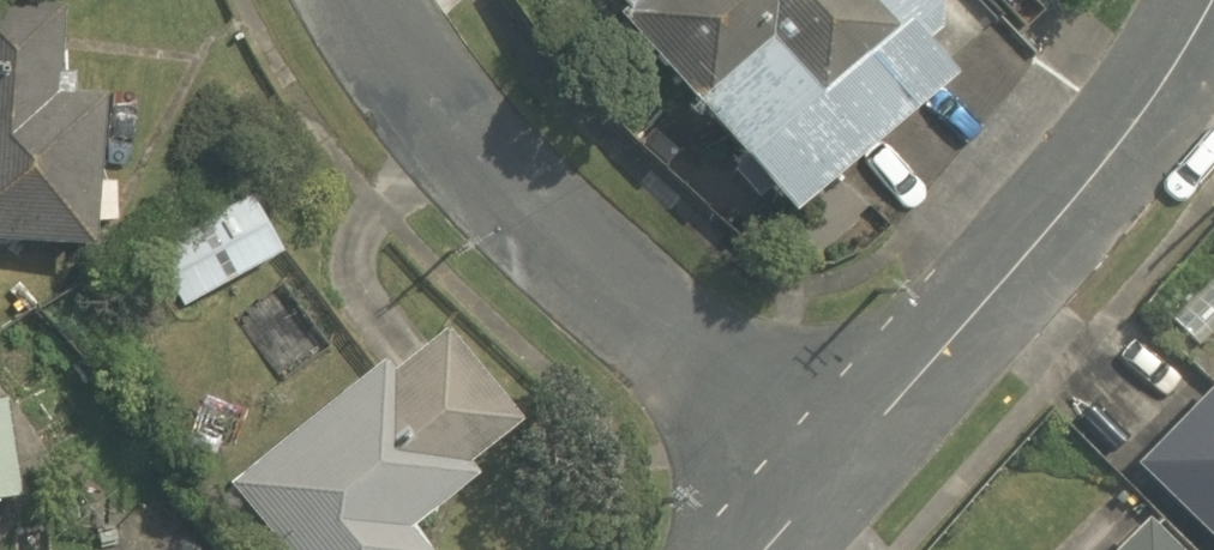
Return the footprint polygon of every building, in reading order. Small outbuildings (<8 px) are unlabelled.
[(35,0),(0,0),(0,237),(69,241),(79,99),(37,96),(44,1),(35,0)] [(602,12),(760,211),(964,49),(925,0),(616,0),(602,12)] [(246,185),(134,255),(171,314),(283,244),(246,185)] [(267,549),(408,549),(390,526),(452,478),(439,461),(502,413),(430,319),(380,358),(367,341),(203,468),(267,549)] [(1120,469),(1206,549),(1213,549),(1213,383),(1208,377),(1120,469)] [(1136,526),(1113,549),(1160,549),(1136,526)]
